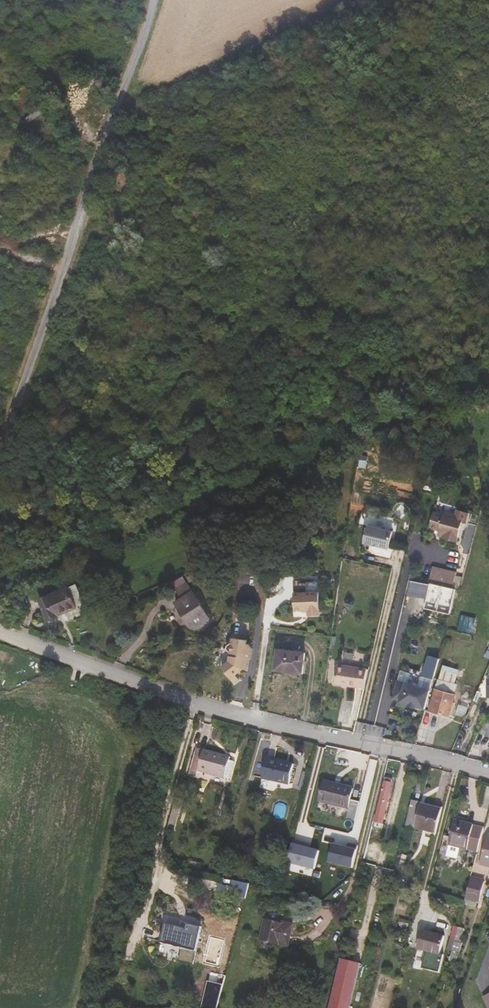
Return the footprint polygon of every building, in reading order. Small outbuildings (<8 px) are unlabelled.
[(29,124),(45,111),(42,107),(26,119),(29,124)] [(440,538),(454,542),(459,522),(463,523),(466,512),(455,509),(453,514),(442,511),(441,514),(431,512),(427,527),(437,529),(436,534),(440,535),(440,538)] [(392,533),(367,527),(363,544),(388,550),(392,533)] [(434,585),(438,569),(429,567),(426,583),(428,583),(434,585)] [(434,585),(450,588),(453,572),(438,569),(434,585)] [(425,598),(428,583),(426,583),(407,579),(403,593),(425,598)] [(210,621),(186,582),(174,590),(180,600),(175,603),(189,627),(196,630),(210,621)] [(318,583),(293,584),(294,611),(308,611),(308,613),(319,613),(318,583)] [(83,604),(76,585),(38,601),(47,619),(83,604)] [(445,629),(435,626),(431,639),(421,677),(431,680),(445,629)] [(251,645),(236,643),(233,667),(226,672),(235,684),(240,680),(247,674),(252,675),(253,664),(254,658),(256,656),(256,654),(253,649),(250,649),(251,645)] [(303,675),(305,654),(278,649),(275,670),(303,675)] [(363,689),(366,670),(337,666),(334,685),(363,689)] [(240,680),(235,684),(239,689),(243,685),(240,680)] [(450,684),(437,680),(428,712),(449,719),(455,696),(447,693),(450,684)] [(399,700),(403,683),(395,681),(391,697),(399,700)] [(423,708),(428,689),(403,683),(399,700),(398,701),(407,704),(407,705),(414,707),(414,706),(423,708)] [(465,718),(467,709),(458,706),(456,715),(465,718)] [(483,721),(477,735),(488,740),(488,724),(483,721)] [(225,779),(230,761),(231,758),(197,748),(190,775),(197,777),(198,771),(225,779)] [(289,785),(294,765),(267,759),(262,779),(289,785)] [(236,762),(230,761),(225,779),(231,780),(236,762)] [(392,780),(384,778),(375,815),(381,817),(384,818),(392,780)] [(415,792),(422,794),(426,780),(419,778),(415,792)] [(348,809),(353,789),(324,781),(319,801),(348,809)] [(405,826),(414,828),(420,805),(421,803),(412,800),(405,826)] [(414,828),(435,834),(441,810),(420,805),(414,828)] [(378,830),(381,817),(375,815),(371,829),(378,830)] [(440,849),(447,851),(449,845),(460,848),(477,853),(483,828),(455,820),(451,838),(444,836),(440,849)] [(379,831),(378,830),(371,829),(364,857),(373,859),(379,831)] [(290,863),(316,870),(321,849),(309,847),(313,834),(298,830),(290,863)] [(488,866),(488,839),(487,839),(480,863),(488,866)] [(332,844),(329,864),(355,867),(358,847),(332,844)] [(460,848),(449,845),(447,851),(446,855),(457,858),(460,848)] [(446,855),(447,851),(440,849),(438,859),(445,861),(446,855)] [(398,870),(403,872),(407,856),(402,855),(398,870)] [(484,882),(470,878),(466,898),(479,902),(484,882)] [(284,923),(283,926),(265,921),(260,941),(288,948),(293,926),(284,923)] [(188,926),(187,930),(167,925),(162,944),(196,952),(202,929),(188,926)] [(464,930),(458,928),(452,951),(460,953),(462,944),(460,944),(464,930)] [(444,937),(422,932),(417,950),(439,955),(444,937)]
